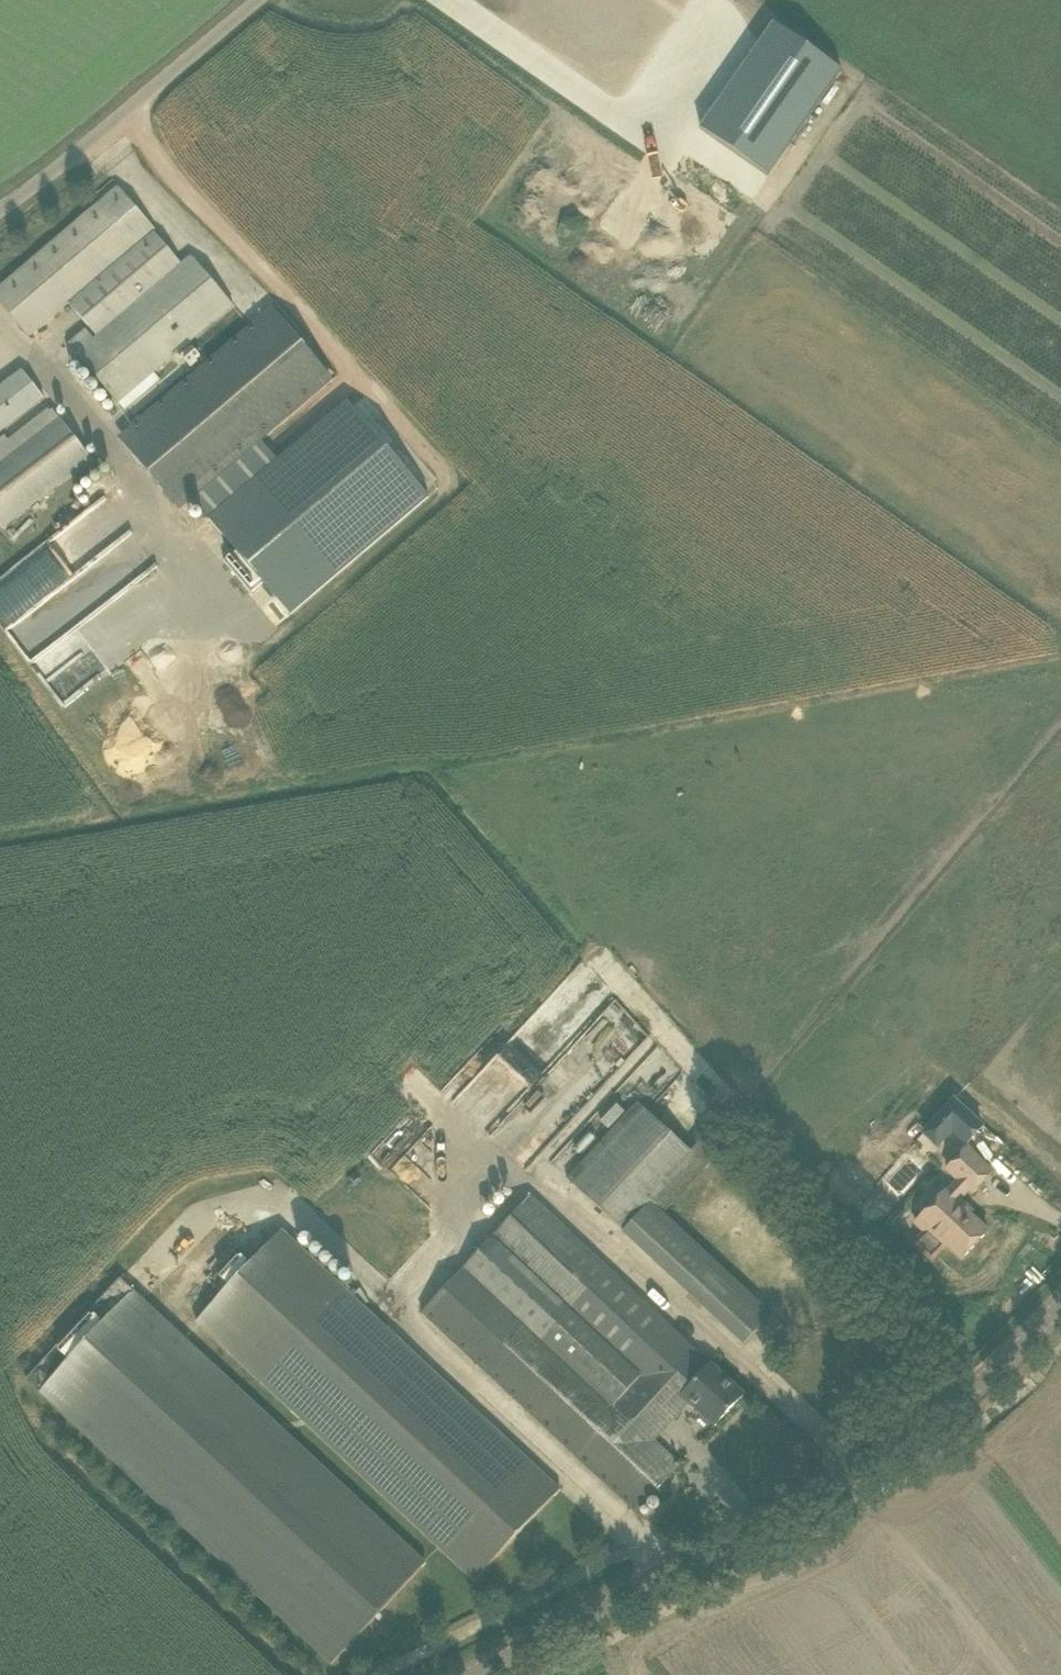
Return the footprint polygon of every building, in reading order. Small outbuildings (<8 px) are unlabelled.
[(842,69),(774,22),(700,129),(768,176),(842,69)] [(69,303),(156,230),(119,187),(0,288),(0,303),(29,337),(69,303)] [(69,303),(98,337),(184,263),(156,230),(69,303)] [(118,403),(233,305),(233,304),(192,256),(184,263),(98,337),(95,339),(86,329),(68,344),(118,403)] [(272,309),(252,326),(120,438),(180,510),(332,380),(272,309)] [(45,398),(23,370),(0,388),(0,433),(45,398)] [(291,615),(430,497),(348,401),(209,519),(236,551),(224,561),(252,593),(264,583),(291,615)] [(91,460),(92,459),(53,409),(50,411),(49,408),(9,439),(6,435),(0,439),(0,525),(2,528),(91,460)] [(156,569),(106,499),(0,573),(0,625),(25,661),(156,569)] [(926,1131),(938,1143),(954,1127),(969,1141),(984,1125),(956,1099),(926,1131)] [(664,1215),(682,1195),(732,1140),(719,1122),(691,1152),(638,1103),(567,1179),(624,1232),(726,1325),(745,1343),(772,1314),(664,1215)] [(993,1172),(991,1171),(965,1147),(944,1170),(955,1181),(946,1191),(945,1190),(913,1224),(924,1235),(916,1245),(933,1261),(947,1246),(962,1260),(988,1232),(957,1203),(969,1189),(974,1193),(993,1172)] [(423,1312),(636,1512),(681,1465),(640,1427),(665,1401),(679,1414),(690,1402),(715,1426),(744,1395),(702,1356),(530,1196),(423,1312)] [(254,1259),(241,1247),(213,1277),(226,1289),(197,1320),(475,1580),(560,1489),(283,1229),(254,1259)] [(426,1562),(120,1278),(26,1380),(332,1663),(426,1562)]
